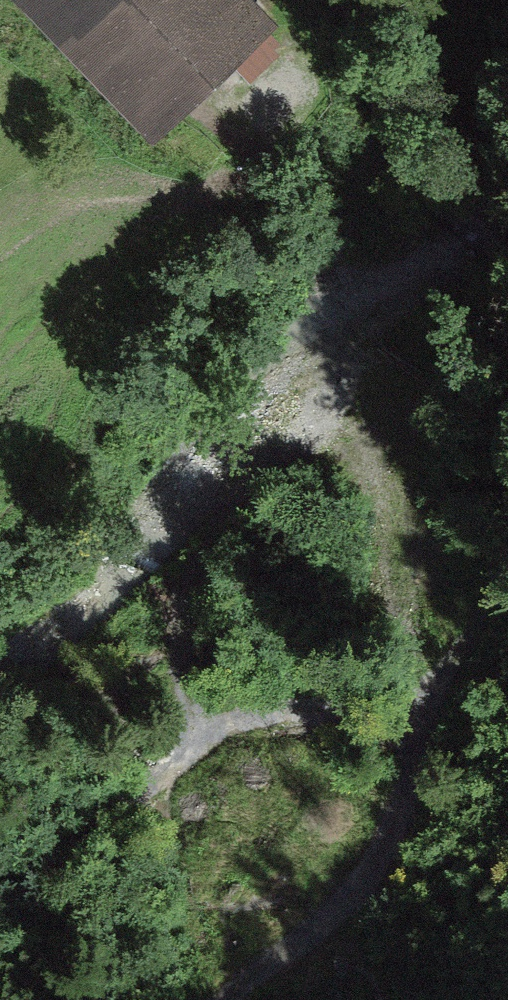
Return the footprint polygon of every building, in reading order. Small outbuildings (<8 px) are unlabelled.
[(140,125),(262,17),(247,0),(29,0),(140,125)]
